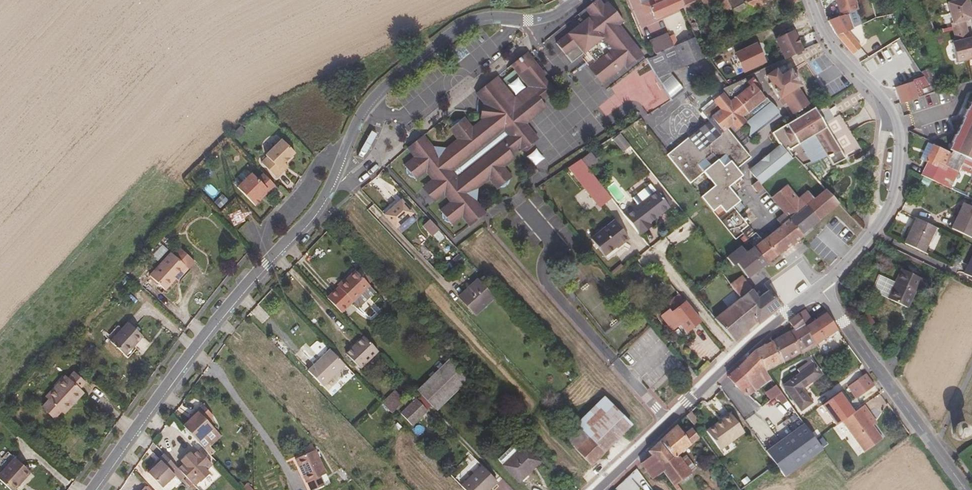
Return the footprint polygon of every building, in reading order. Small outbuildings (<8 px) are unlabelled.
[(582,22),(572,31),(594,66),(607,54),(611,59),(601,68),(601,74),(604,79),(620,71),(626,66),(627,67),(633,61),(593,0),(582,9),(575,14),(582,22)] [(593,0),(633,61),(641,54),(633,46),(628,37),(619,25),(622,21),(606,2),(602,5),(597,0),(594,0),(593,0)] [(642,4),(646,14),(652,12),(655,20),(683,7),(680,0),(652,0),(642,4)] [(683,7),(686,16),(694,36),(701,33),(693,15),(714,6),(723,25),(766,6),(771,4),(781,0),(680,0),(683,7)] [(840,15),(858,10),(855,0),(836,0),(840,15)] [(947,4),(945,5),(950,26),(949,26),(952,39),(966,36),(963,23),(971,21),(968,5),(966,0),(965,0),(947,4)] [(847,14),(828,21),(837,36),(853,54),(861,47),(849,32),(853,30),(847,14)] [(594,66),(572,31),(555,46),(572,65),(584,54),(587,57),(585,59),(603,79),(594,66)] [(785,60),(802,51),(794,31),(776,39),(785,60)] [(667,34),(649,42),(655,55),(673,47),(667,34)] [(687,41),(673,47),(682,67),(704,58),(694,36),(687,41)] [(633,46),(641,54),(643,53),(628,37),(633,46)] [(953,44),(949,44),(954,64),(971,60),(971,43),(971,40),(968,40),(953,44)] [(744,72),(764,62),(756,44),(735,54),(744,72)] [(673,47),(655,55),(654,55),(659,65),(651,69),(657,79),(669,73),(682,67),(673,47)] [(519,76),(534,63),(527,52),(511,65),(519,76)] [(594,66),(603,79),(604,79),(601,74),(601,68),(611,59),(607,54),(594,66)] [(654,55),(645,59),(651,69),(659,65),(654,55)] [(423,135),(411,146),(444,184),(477,220),(485,214),(474,200),(476,198),(477,191),(476,190),(488,179),(496,190),(500,188),(504,187),(508,184),(509,180),(512,178),(504,167),(515,159),(512,155),(519,148),(523,153),(537,141),(538,140),(526,124),(545,107),(551,90),(544,76),(542,73),(534,63),(519,76),(528,86),(515,98),(497,77),(491,81),(476,94),(484,104),(488,110),(488,116),(482,120),(473,128),(464,117),(461,119),(459,119),(456,121),(454,124),(452,128),(449,130),(457,140),(444,150),(443,149),(436,148),(434,150),(423,135)] [(787,104),(797,118),(811,109),(798,89),(801,86),(791,70),(787,73),(782,67),(767,77),(771,82),(769,84),(784,105),(787,104)] [(923,76),(933,93),(940,90),(931,68),(921,72),(923,76)] [(604,79),(603,79),(606,83),(620,71),(604,79)] [(669,73),(657,79),(670,101),(682,91),(669,73)] [(895,88),(900,104),(933,93),(923,76),(913,80),(914,82),(910,82),(908,74),(894,78),(897,87),(895,88)] [(746,78),(729,85),(720,90),(724,96),(729,101),(732,99),(729,95),(728,91),(730,88),(731,88),(734,88),(735,89),(743,83),(745,85),(750,82),(746,78)] [(758,121),(759,120),(764,116),(766,114),(768,111),(770,106),(768,103),(769,101),(765,96),(764,97),(759,91),(761,88),(753,79),(750,82),(745,85),(743,83),(735,89),(734,88),(731,88),(730,88),(728,91),(729,95),(732,99),(729,101),(724,96),(723,97),(721,95),(715,99),(717,101),(703,112),(702,113),(709,122),(688,138),(667,155),(690,183),(698,176),(700,178),(699,179),(699,182),(701,185),(703,187),(706,189),(707,188),(709,190),(701,197),(735,240),(739,237),(743,234),(741,231),(748,225),(745,222),(747,220),(745,217),(743,219),(738,214),(733,207),(738,202),(743,209),(745,208),(734,194),(729,187),(735,182),(742,176),(736,168),(744,163),(751,157),(728,129),(733,125),(738,130),(748,122),(751,126),(755,126),(759,122),(758,121)] [(835,118),(825,102),(811,109),(797,118),(772,134),(779,144),(782,142),(789,151),(800,144),(812,163),(827,157),(832,166),(855,154),(863,150),(855,138),(840,114),(835,118)] [(950,149),(971,159),(971,102),(971,103),(950,149)] [(481,118),(482,120),(488,116),(488,110),(484,104),(482,106),(480,117),(481,118)] [(281,168),(286,163),(296,152),(283,139),(267,154),(268,156),(263,161),(278,177),(284,171),(281,168)] [(952,151),(951,153),(928,142),(920,160),(928,163),(922,175),(968,197),(969,195),(967,194),(971,184),(971,160),(952,151)] [(444,184),(411,146),(407,149),(414,157),(403,165),(405,168),(407,171),(407,173),(411,176),(413,178),(416,181),(426,172),(433,181),(443,193),(450,202),(440,210),(442,213),(443,217),(446,221),(449,222),(452,226),(463,218),(470,226),(477,220),(444,184)] [(781,146),(750,171),(758,181),(761,185),(792,159),(781,146)] [(635,152),(631,147),(623,153),(626,158),(635,152)] [(581,159),(568,168),(602,211),(614,202),(581,159)] [(276,184),(264,172),(258,178),(253,172),(238,186),(256,204),(261,199),(260,198),(268,189),(270,190),(276,184)] [(790,220),(804,236),(839,204),(817,180),(799,197),(787,185),(771,198),(781,210),(784,215),(789,220),(790,220)] [(443,193),(433,181),(425,188),(435,200),(443,193)] [(761,185),(758,181),(751,186),(757,192),(763,187),(761,185)] [(739,188),(735,182),(729,187),(734,194),(739,188)] [(261,199),(270,190),(268,189),(260,198),(261,199)] [(662,190),(658,193),(669,206),(672,203),(662,190)] [(623,214),(639,234),(651,224),(649,221),(655,217),(660,213),(669,207),(669,206),(658,193),(657,191),(638,206),(636,204),(623,214)] [(399,198),(383,213),(396,227),(412,213),(399,198)] [(743,209),(738,202),(733,207),(738,214),(743,209)] [(971,238),(971,204),(970,203),(969,206),(964,204),(952,229),(971,238)] [(789,247),(802,237),(804,236),(790,220),(789,220),(784,215),(781,218),(777,221),(782,226),(769,236),(766,238),(779,254),(789,247)] [(439,229),(430,219),(423,225),(432,236),(439,229)] [(935,227),(917,219),(905,244),(924,252),(935,227)] [(622,244),(629,239),(615,221),(591,239),(608,261),(625,248),(622,244)] [(754,248),(766,238),(764,236),(752,245),(754,248)] [(767,264),(779,254),(766,238),(754,248),(767,264)] [(160,261),(168,248),(161,244),(154,257),(160,261)] [(748,278),(763,267),(750,251),(747,253),(741,247),(727,258),(732,264),(733,266),(736,263),(748,278)] [(763,267),(767,264),(754,248),(750,251),(763,267)] [(175,279),(186,267),(170,253),(149,276),(165,291),(175,279)] [(922,264),(923,261),(911,255),(909,259),(922,264)] [(189,269),(186,267),(175,279),(177,281),(189,269)] [(896,284),(889,299),(907,308),(921,279),(901,269),(894,283),(896,284)] [(378,285),(364,270),(362,272),(376,287),(378,285)] [(355,271),(339,287),(353,301),(359,307),(374,292),(355,271)] [(741,299),(753,289),(741,275),(730,283),(741,299)] [(872,290),(889,299),(896,284),(894,283),(879,276),(872,290)] [(458,297),(474,314),(493,297),(477,280),(458,297)] [(339,287),(327,298),(340,312),(353,301),(339,287)] [(757,323),(780,305),(769,290),(760,298),(753,289),(741,299),(715,319),(733,342),(755,321),(757,323)] [(686,332),(701,321),(685,302),(671,313),(669,310),(660,316),(672,331),(680,325),(686,332)] [(805,310),(798,314),(814,345),(824,339),(825,340),(839,332),(825,311),(817,316),(819,319),(813,322),(805,310)] [(794,329),(773,341),(784,361),(800,352),(802,355),(809,351),(816,347),(814,345),(798,314),(789,321),(794,329)] [(143,336),(128,322),(110,341),(123,353),(129,346),(132,348),(143,336)] [(360,368),(378,351),(364,336),(346,354),(360,368)] [(732,373),(729,377),(743,394),(748,394),(772,379),(768,374),(766,371),(784,361),(773,341),(756,350),(732,373)] [(345,365),(330,349),(308,371),(322,386),(345,365)] [(416,390),(436,410),(468,378),(449,359),(416,390)] [(572,372),(564,363),(552,374),(561,383),(572,372)] [(801,410),(811,402),(802,388),(820,374),(813,363),(784,386),(801,410)] [(847,385),(856,398),(876,385),(868,372),(847,385)] [(70,401),(73,403),(83,393),(78,389),(84,383),(74,373),(68,379),(58,389),(55,387),(46,397),(49,400),(41,408),(53,419),(61,410),(70,401)] [(58,389),(68,379),(65,376),(55,387),(58,389)] [(766,451),(784,476),(822,448),(801,420),(798,415),(776,385),(765,392),(770,399),(776,395),(798,426),(766,451)] [(383,402),(393,411),(402,401),(393,392),(383,402)] [(590,465),(631,425),(604,398),(577,424),(580,428),(576,432),(567,441),(590,465)] [(427,411),(416,399),(401,414),(412,426),(427,411)] [(64,413),(73,403),(70,401),(61,410),(64,413)] [(192,417),(183,426),(205,449),(220,435),(209,423),(215,417),(203,404),(191,415),(192,417)] [(868,412),(863,406),(842,421),(864,452),(881,439),(864,415),(868,412)] [(687,415),(693,425),(697,421),(690,412),(687,415)] [(744,432),(731,413),(707,431),(720,449),(744,432)] [(641,463),(652,478),(662,471),(677,489),(681,489),(676,483),(680,479),(682,482),(697,472),(685,455),(680,458),(676,454),(698,438),(691,428),(684,434),(677,425),(654,446),(648,451),(651,455),(649,457),(645,460),(641,463)] [(958,438),(961,439),(964,438),(967,436),(968,433),(968,429),(966,426),(963,425),(960,425),(957,426),(955,429),(954,432),(955,436),(958,438)] [(517,451),(512,445),(497,459),(520,483),(532,473),(530,471),(539,462),(524,445),(517,451)] [(198,450),(195,453),(208,467),(212,464),(198,450)] [(300,469),(304,471),(305,474),(303,475),(310,489),(311,489),(323,485),(319,476),(326,473),(315,450),(295,459),(300,469)] [(189,451),(183,457),(204,479),(209,473),(206,469),(208,467),(195,453),(193,455),(189,451)] [(8,452),(0,460),(0,480),(11,489),(14,489),(31,472),(8,452)] [(179,469),(164,453),(147,470),(162,487),(175,475),(180,480),(185,476),(179,469)] [(184,463),(180,468),(195,483),(199,479),(201,482),(204,479),(183,457),(180,460),(184,463)] [(465,489),(489,489),(497,482),(481,466),(461,485),(465,489)] [(179,469),(185,476),(194,485),(195,483),(180,468),(179,469)] [(613,488),(614,489),(653,489),(638,470),(613,488)]
